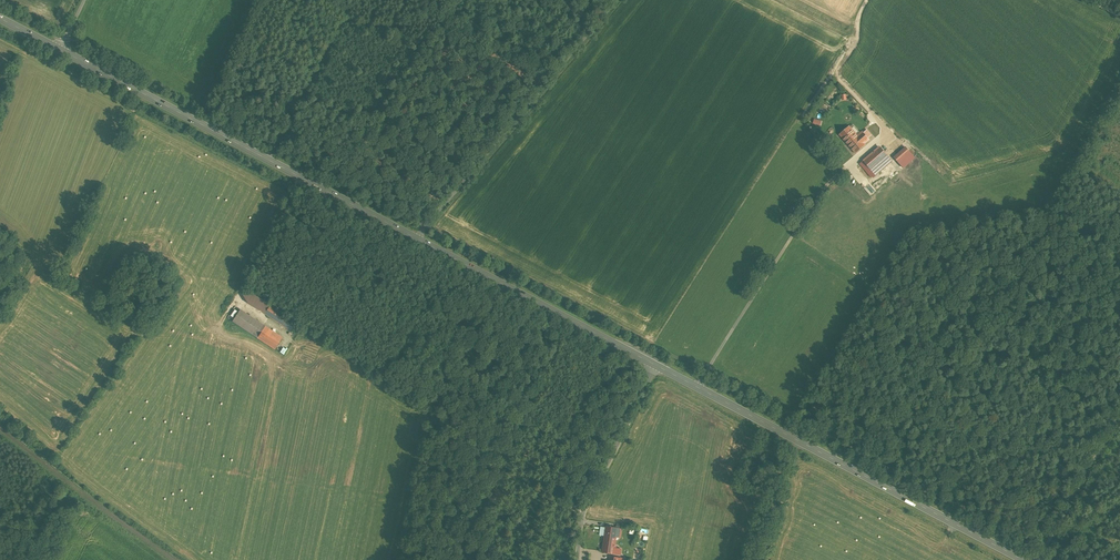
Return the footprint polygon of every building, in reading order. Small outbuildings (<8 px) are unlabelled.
[(849,144),(857,137),(849,127),(840,135),(849,144)] [(857,137),(849,144),(855,152),(864,145),(863,144),(868,139),(862,133),(857,137)] [(906,146),(895,155),(899,161),(910,151),(906,146)] [(880,147),(864,161),(875,173),(891,159),(880,147)] [(270,305),(265,313),(291,331),(296,322),(270,305)] [(282,338),(240,310),(233,321),(275,349),(282,338)] [(606,527),(603,552),(615,553),(616,546),(614,546),(616,536),(620,537),(621,529),(606,527)]
